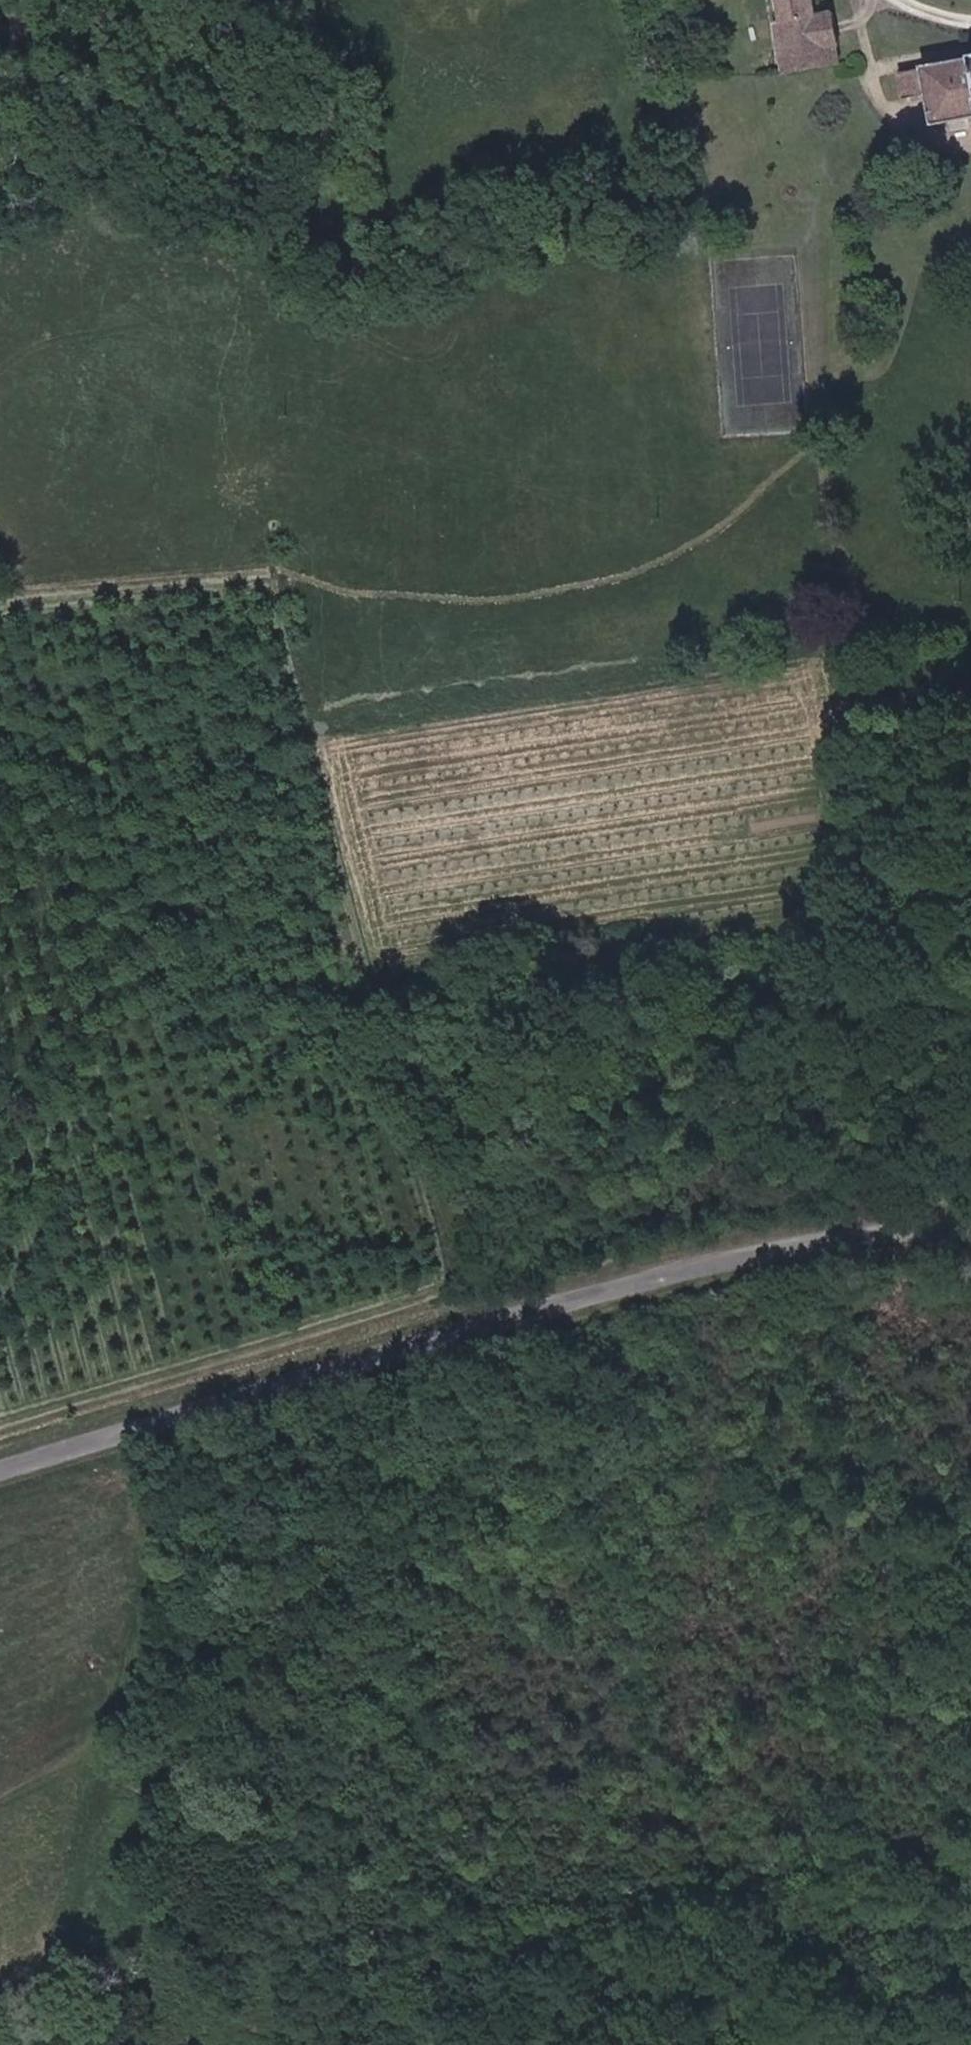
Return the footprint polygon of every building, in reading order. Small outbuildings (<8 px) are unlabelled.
[(781,62),(794,121),(853,108),(844,62),(831,65),(820,14),(782,23),(790,59),(781,62)] [(910,67),(897,71),(903,97),(917,93),(910,67)] [(942,169),(970,162),(970,101),(929,110),(930,120),(917,123),(918,137),(934,135),(942,169)]
